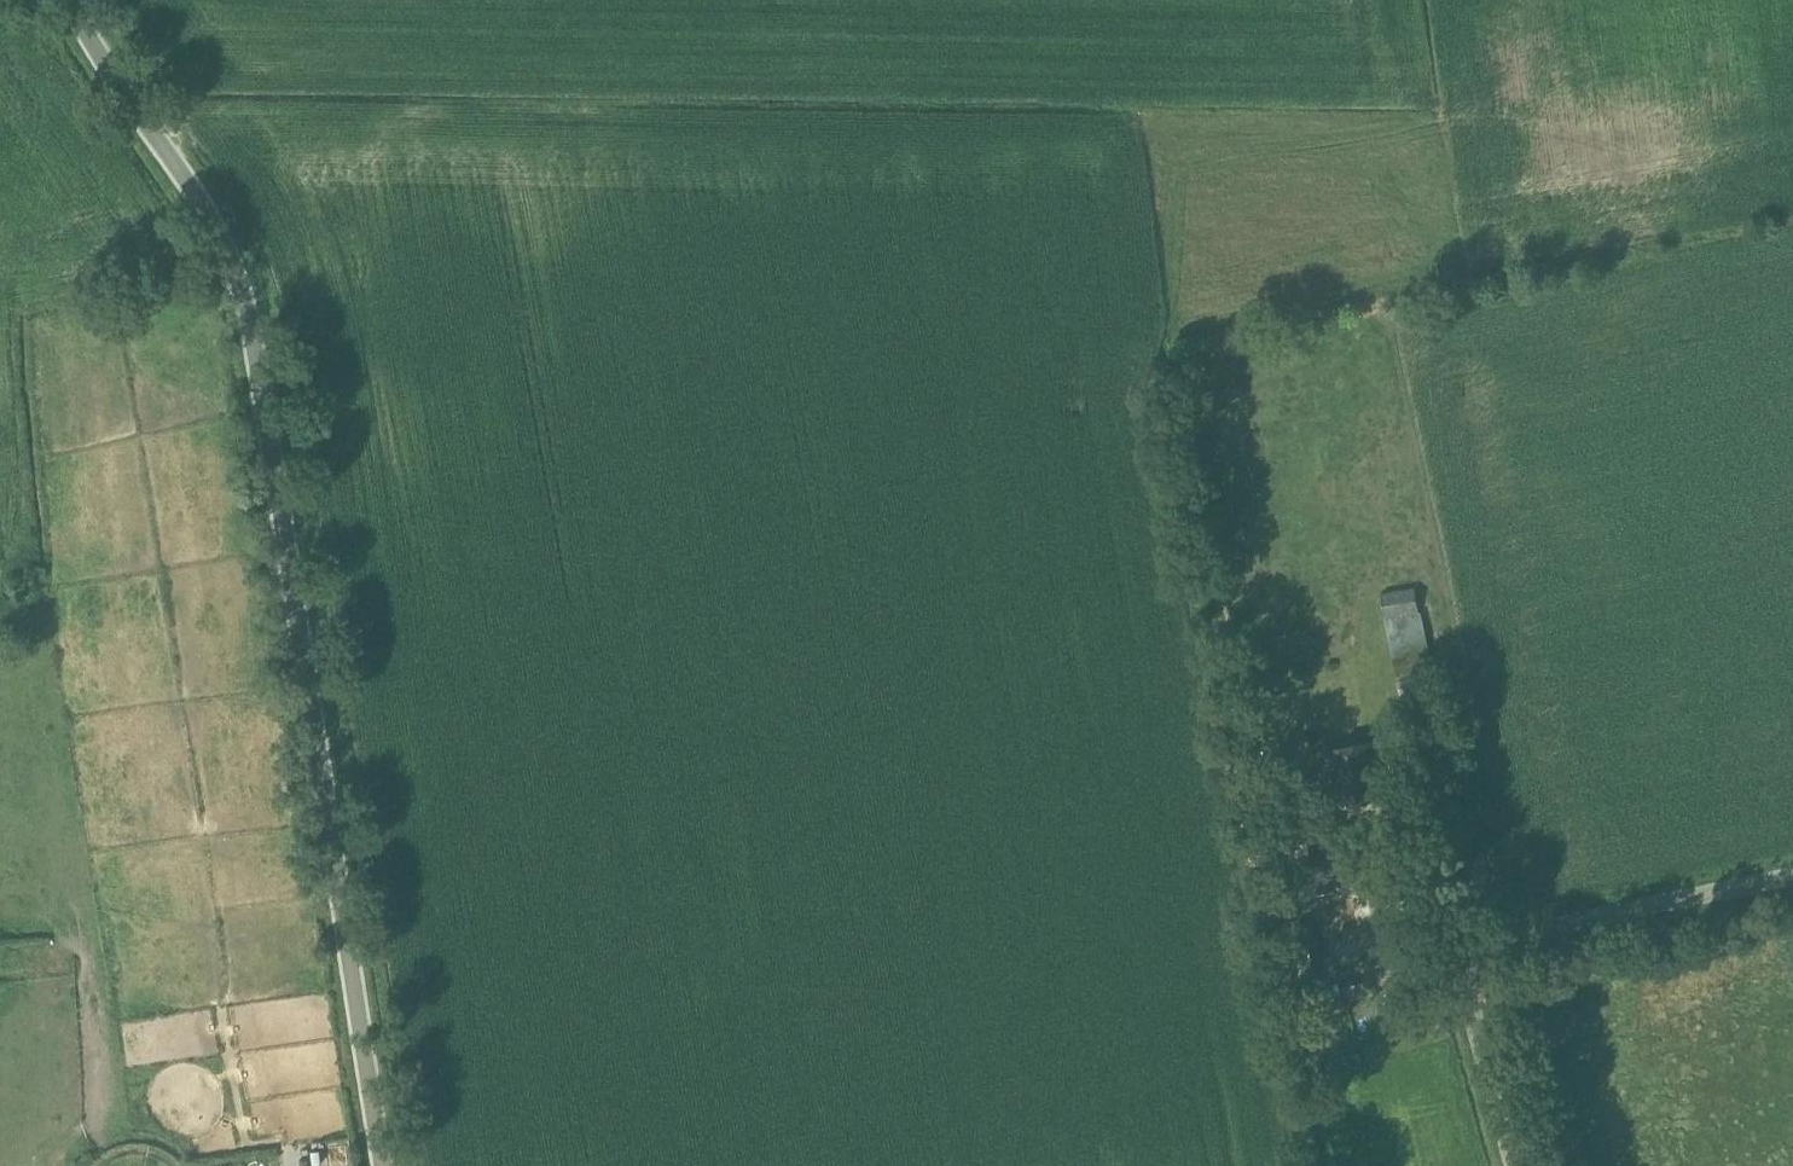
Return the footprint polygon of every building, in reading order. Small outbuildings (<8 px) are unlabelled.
[(1391,627),(1387,628),(1398,677),(1432,670),(1426,649),(1429,648),(1423,620),(1414,621),(1413,613),(1419,612),(1414,586),(1380,592),(1386,618),(1389,617),(1391,627)] [(1384,796),(1373,743),(1324,752),(1335,805),(1384,796)] [(1312,920),(1306,922),(1297,873),(1318,870),(1318,872),(1359,862),(1353,837),(1312,846),(1287,850),(1291,875),(1284,877),(1291,909),(1289,910),(1293,924),(1297,924),(1308,981),(1324,977),(1312,920)]
